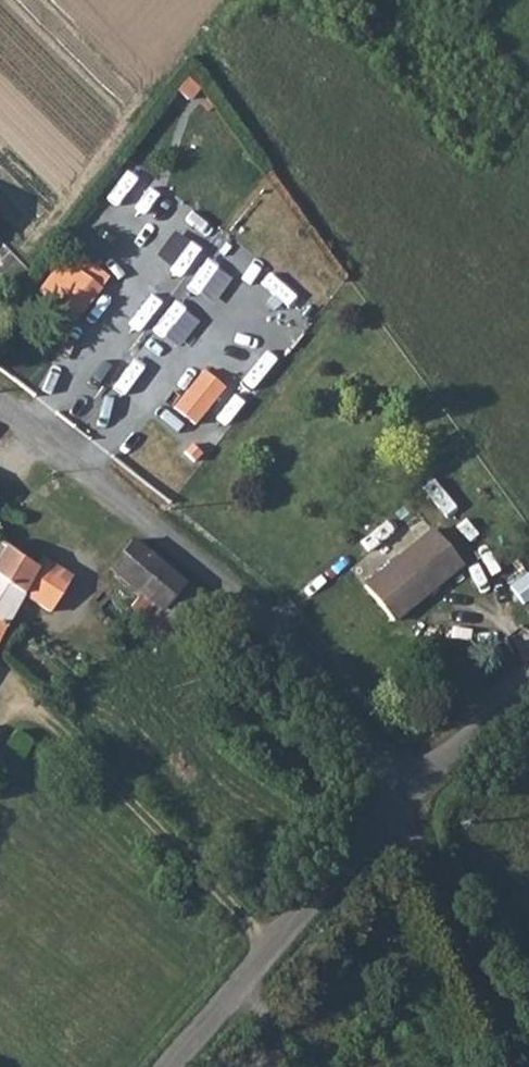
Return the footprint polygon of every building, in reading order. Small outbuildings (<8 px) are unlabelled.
[(79,270),(53,303),(75,320),(101,289),(79,270)] [(204,370),(173,407),(193,424),(224,387),(204,370)] [(191,442),(182,452),(194,462),(202,452),(191,442)] [(442,530),(371,588),(400,623),(472,568),(442,530)] [(135,537),(111,565),(160,606),(185,579),(135,537)] [(25,594),(52,610),(73,576),(68,573),(45,558),(40,566),(3,542),(0,540),(0,557),(1,558),(0,559),(0,640),(25,594)] [(185,579),(160,606),(157,610),(180,630),(207,598),(185,579)]
